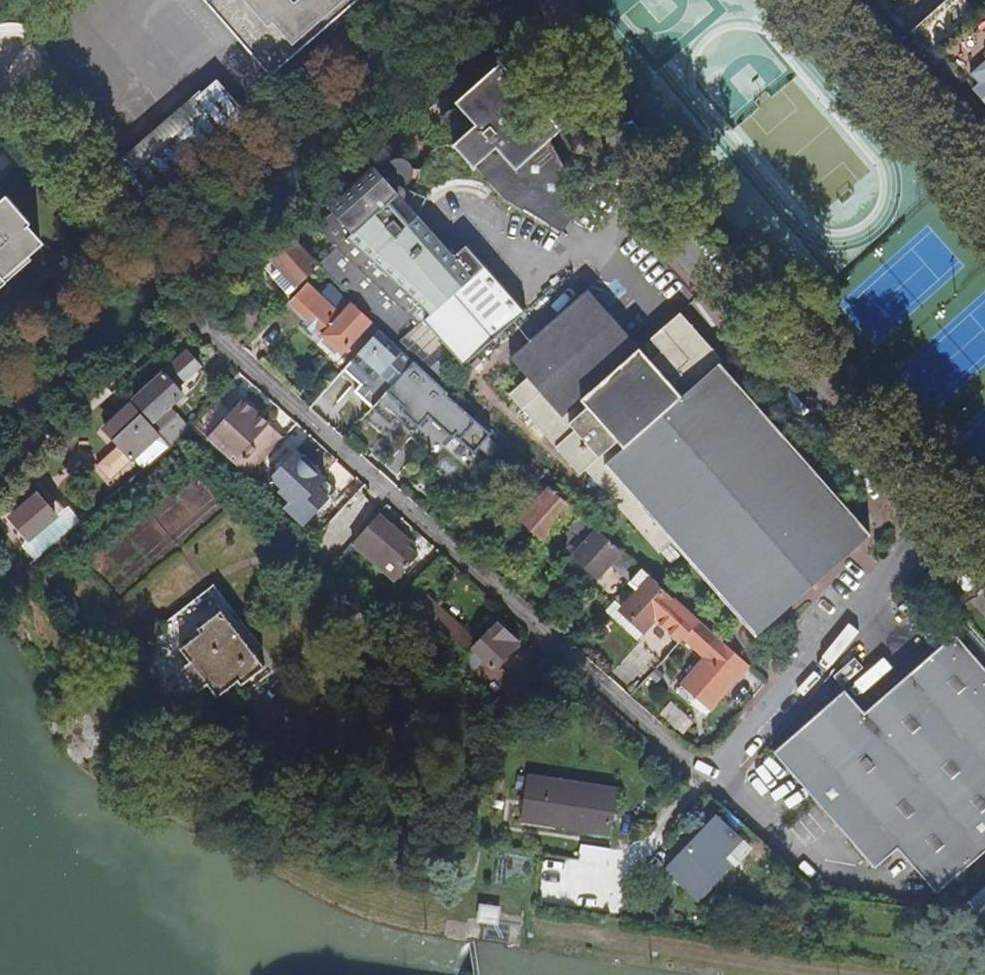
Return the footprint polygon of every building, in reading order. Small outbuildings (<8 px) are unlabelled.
[(195,8),(232,51),(259,81),(267,82),(286,66),(353,7),(359,0),(188,0),(195,8)] [(911,33),(947,0),(888,0),(900,14),(894,19),(908,35),(911,33)] [(977,14),(965,0),(947,0),(911,33),(946,72),(949,69),(962,84),(969,78),(984,96),(984,7),(977,14)] [(529,120),(548,142),(562,131),(500,61),(487,73),(509,97),(529,120)] [(509,97),(487,73),(453,104),(457,110),(454,110),(451,110),(449,111),(445,114),(442,117),(441,120),(440,124),(440,127),(440,132),(450,144),(453,147),(509,97)] [(140,196),(246,119),(218,80),(112,157),(140,196)] [(570,177),(548,142),(529,120),(509,97),(453,147),(460,155),(492,191),(494,194),(501,199),(514,208),(520,209),(525,211),(534,216),(558,235),(567,220),(570,217),(573,216),(575,215),(577,214),(579,212),(581,209),(582,206),(583,202),(582,199),(586,194),(580,189),(581,186),(570,177)] [(487,194),(490,193),(458,157),(451,149),(448,145),(445,145),(439,147),(435,149),(432,152),(430,156),(428,162),(423,167),(419,170),(414,172),(414,176),(413,179),(412,181),(410,184),(407,187),(405,188),(403,189),(403,194),(409,194),(413,194),(427,201),(432,197),(441,191),(456,187),(461,187),(472,188),(482,192),(487,194)] [(460,155),(453,147),(451,149),(458,157),(460,155)] [(458,157),(490,193),(492,191),(460,155),(458,157)] [(433,238),(403,200),(403,194),(403,189),(405,188),(407,187),(410,184),(412,181),(413,179),(414,176),(414,172),(412,168),(408,163),(405,161),(400,160),(392,162),(389,164),(385,170),(385,177),(382,178),(377,173),(372,167),(326,208),(330,214),(317,227),(332,244),(336,244),(336,249),(316,266),(319,270),(398,343),(422,322),(482,269),(463,244),(452,255),(435,238),(433,238)] [(508,205),(514,208),(501,199),(494,194),(501,201),(508,205)] [(6,284),(1,278),(40,246),(26,231),(30,227),(5,200),(0,204),(0,289),(6,284)] [(315,274),(319,270),(316,266),(291,240),(261,267),(288,298),(315,274)] [(463,366),(523,313),(482,269),(422,322),(429,329),(463,366)] [(637,353),(583,298),(507,367),(528,390),(507,408),(579,480),(586,478),(591,484),(588,486),(659,562),(673,549),(756,640),(869,537),(673,321),(637,353)] [(377,334),(379,332),(352,307),(349,310),(341,318),(324,303),(319,308),(311,301),(299,314),(342,354),(352,343),(361,352),(377,334)] [(406,350),(429,329),(422,322),(398,343),(406,350)] [(393,348),(395,346),(379,332),(377,334),(393,348)] [(373,410),(413,367),(393,348),(377,334),(361,352),(348,366),(354,372),(350,377),(361,386),(354,393),(373,410)] [(413,367),(415,365),(395,346),(393,348),(413,367)] [(152,422),(171,405),(183,395),(177,388),(199,367),(187,354),(134,402),(152,422)] [(448,395),(442,390),(439,387),(415,365),(413,367),(437,389),(440,391),(446,397),(448,395)] [(344,371),(350,377),(354,372),(348,366),(344,371)] [(417,429),(446,397),(440,391),(437,389),(413,367),(373,410),(390,426),(396,419),(407,429),(412,424),(417,429)] [(250,478),(283,441),(241,403),(207,439),(250,478)] [(118,446),(141,425),(131,414),(129,416),(124,411),(121,414),(124,417),(106,433),(118,446)] [(176,442),(157,420),(149,426),(168,449),(176,442)] [(413,434),(417,429),(412,424),(407,429),(413,434)] [(168,449),(149,426),(139,436),(157,457),(168,449)] [(513,455),(478,426),(470,436),(470,438),(461,448),(471,457),(480,453),(484,449),(502,465),(504,465),(513,455)] [(285,510),(305,529),(337,494),(320,477),(321,476),(301,458),(300,459),(295,454),(271,480),(282,491),(279,494),(290,504),(285,510)] [(513,455),(504,465),(506,466),(508,466),(516,458),(513,455)] [(542,541),(569,511),(549,493),(548,493),(544,489),(536,499),(540,503),(522,523),(542,541)] [(61,506),(66,502),(61,496),(47,509),(50,513),(61,506)] [(49,514),(50,513),(47,509),(35,497),(13,518),(25,531),(36,522),(38,523),(49,514)] [(61,506),(50,513),(49,514),(54,520),(60,527),(71,517),(61,506)] [(579,518),(577,513),(561,532),(564,535),(579,518)] [(30,541),(54,520),(49,514),(38,523),(27,533),(25,535),(30,541)] [(411,546),(378,517),(352,545),(377,565),(385,555),(405,572),(417,557),(408,549),(411,546)] [(641,572),(635,567),(620,554),(618,556),(596,536),(597,534),(579,518),(564,535),(557,543),(568,553),(579,540),(586,546),(575,558),(600,580),(612,566),(631,583),(641,572)] [(27,533),(38,523),(36,522),(25,531),(27,533)] [(594,587),(600,580),(575,558),(569,565),(594,587)] [(648,579),(641,572),(631,583),(612,604),(616,608),(635,586),(640,589),(647,581),(648,579)] [(672,604),(647,581),(640,589),(635,586),(616,608),(645,634),(661,616),(666,610),(672,604)] [(401,616),(457,667),(477,645),(450,621),(420,594),(410,605),(401,616)] [(396,611),(401,616),(410,605),(405,600),(396,611)] [(670,614),(666,610),(661,616),(665,620),(670,614)] [(261,670),(218,615),(194,633),(192,631),(178,642),(182,648),(177,653),(186,664),(179,671),(197,692),(204,687),(214,699),(219,696),(226,703),(242,691),(240,687),(261,670)] [(690,639),(702,626),(689,615),(669,639),(677,648),(688,637),(690,639)] [(457,667),(469,677),(484,660),(496,670),(511,653),(510,653),(516,646),(506,636),(507,634),(496,624),(477,645),(457,667)] [(710,710),(748,667),(702,626),(690,639),(687,642),(708,661),(685,687),(695,697),(710,710)] [(984,856),(984,667),(956,634),(867,715),(845,691),(774,754),(877,869),(902,847),(922,870),(941,895),(984,856)] [(670,657),(677,648),(669,639),(661,648),(670,657)] [(692,701),(695,697),(685,687),(681,691),(692,701)] [(681,735),(693,723),(670,701),(658,713),(681,735)] [(602,836),(609,793),(520,780),(513,823),(602,836)] [(713,821),(662,875),(695,904),(727,869),(723,865),(727,861),(723,857),(737,843),(713,821)] [(601,866),(604,851),(573,846),(572,861),(601,866)] [(967,907),(984,927),(984,890),(967,907)] [(495,927),(497,914),(480,911),(478,924),(495,927)]
